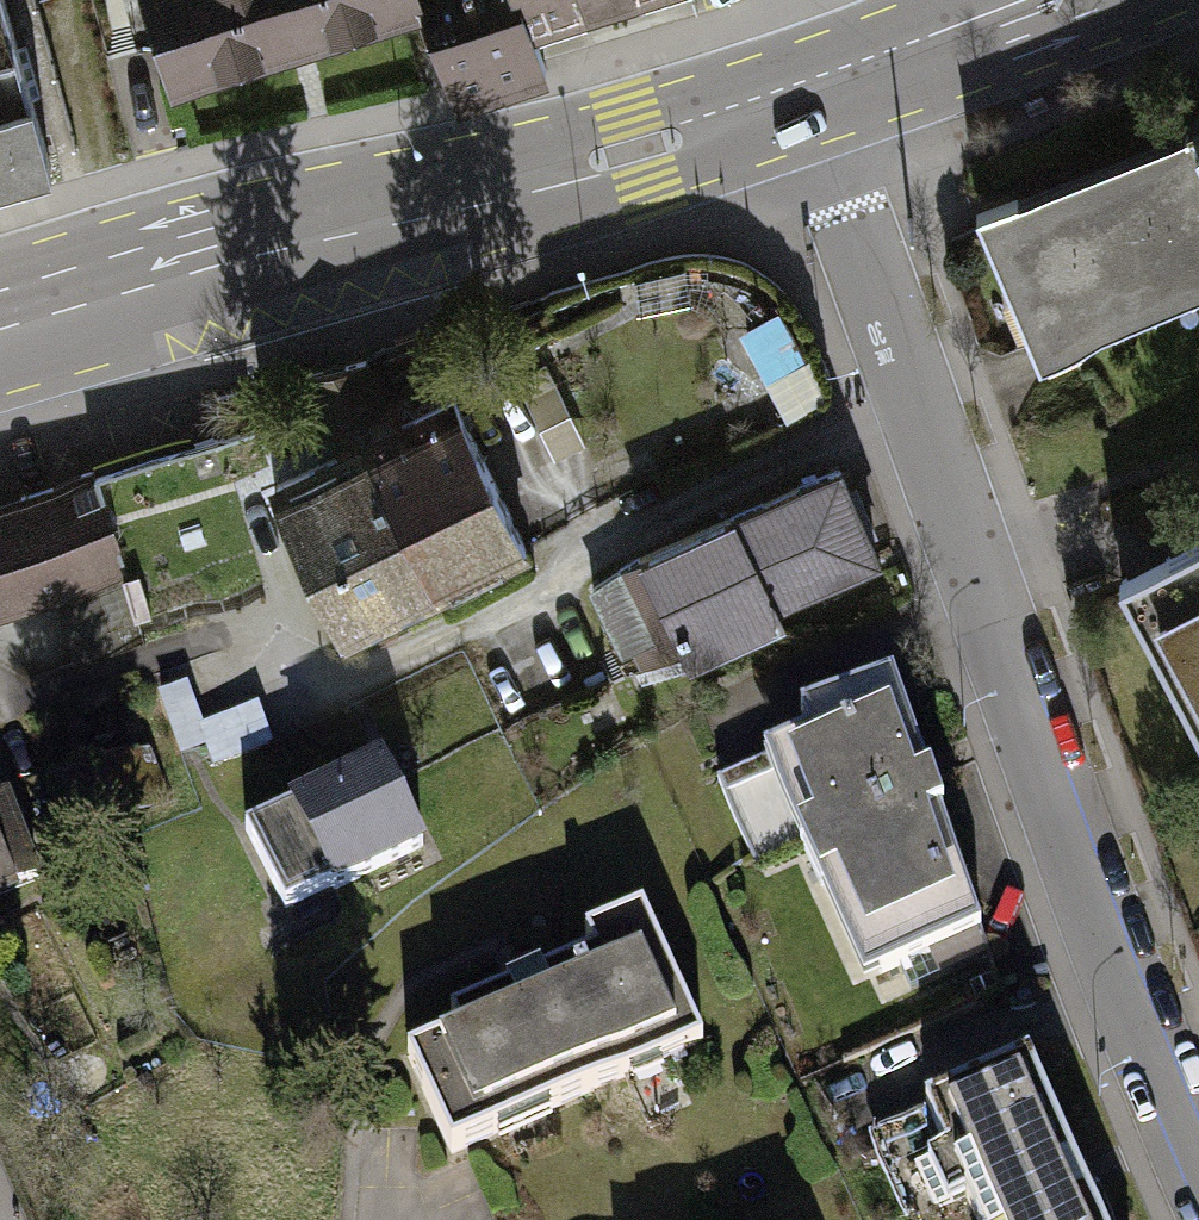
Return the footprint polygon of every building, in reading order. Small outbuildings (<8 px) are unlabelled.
[(46,164),(2,0),(0,0),(0,176),(46,164)] [(176,71),(404,0),(154,0),(176,71)] [(457,92),(539,67),(524,19),(518,0),(428,0),(457,92)] [(524,19),(585,0),(518,0),(524,19)] [(975,208),(1031,340),(1198,270),(1198,130),(1018,206),(1012,192),(975,208)] [(360,442),(433,590),(524,546),(451,398),(360,442)] [(219,438),(95,475),(125,575),(137,617),(261,580),(219,438)] [(433,590),(360,442),(270,486),(343,634),(433,590)] [(835,471),(591,581),(623,651),(631,647),(641,670),(686,650),(683,643),(874,558),(835,471)] [(0,503),(0,612),(125,575),(95,475),(0,503)] [(1198,739),(1198,538),(1118,578),(1198,739)] [(983,927),(886,678),(795,713),(805,740),(778,751),(809,829),(797,834),(818,887),(840,879),(875,969),(983,927)] [(254,709),(201,726),(212,761),(265,744),(254,709)] [(417,844),(379,768),(245,834),(283,910),(417,844)] [(37,878),(1,791),(0,792),(0,893),(37,878)] [(698,1042),(638,912),(584,936),(592,954),(541,977),(537,967),(501,984),(505,993),(448,1019),(455,1034),(404,1058),(447,1153),(496,1130),(490,1118),(537,1097),(544,1111),(627,1073),(621,1059),(648,1047),(655,1062),(698,1042)] [(1024,1064),(928,1108),(946,1149),(914,1163),(935,1209),(965,1196),(976,1219),(1096,1219),(1024,1064)]
